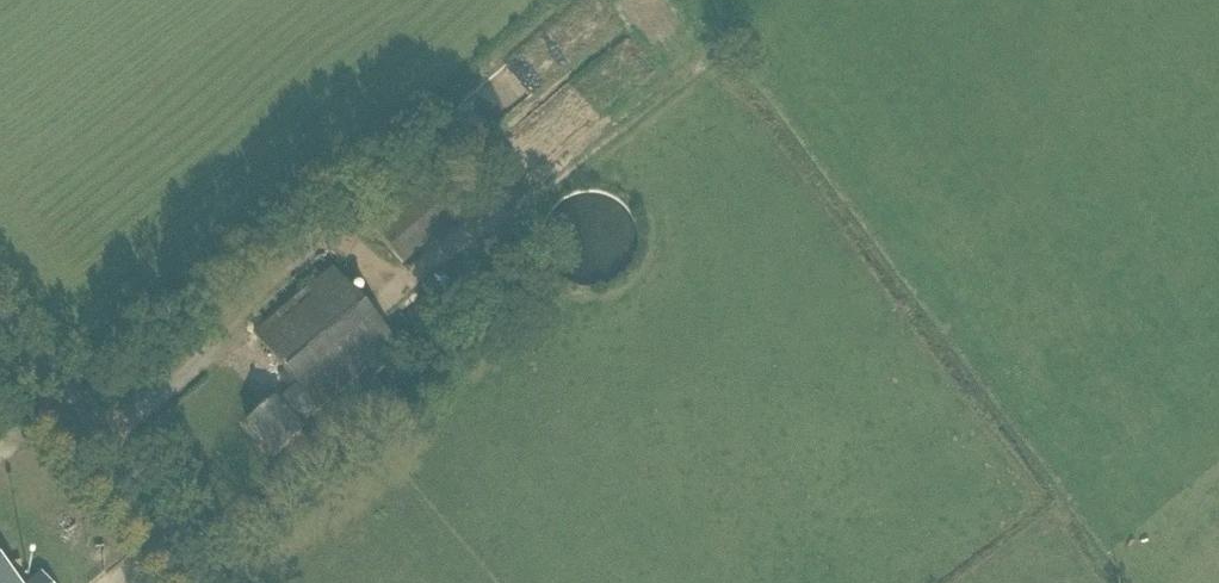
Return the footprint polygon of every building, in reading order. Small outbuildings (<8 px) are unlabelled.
[(430,189),(414,203),(442,236),(459,222),(430,189)] [(318,410),(394,345),(331,271),(255,335),(297,385),(275,404),(274,403),(247,426),(273,457),(301,434),(291,423),(313,405),(318,410)] [(0,565),(0,582),(15,582),(0,565)] [(42,574),(31,582),(50,582),(42,574)]
